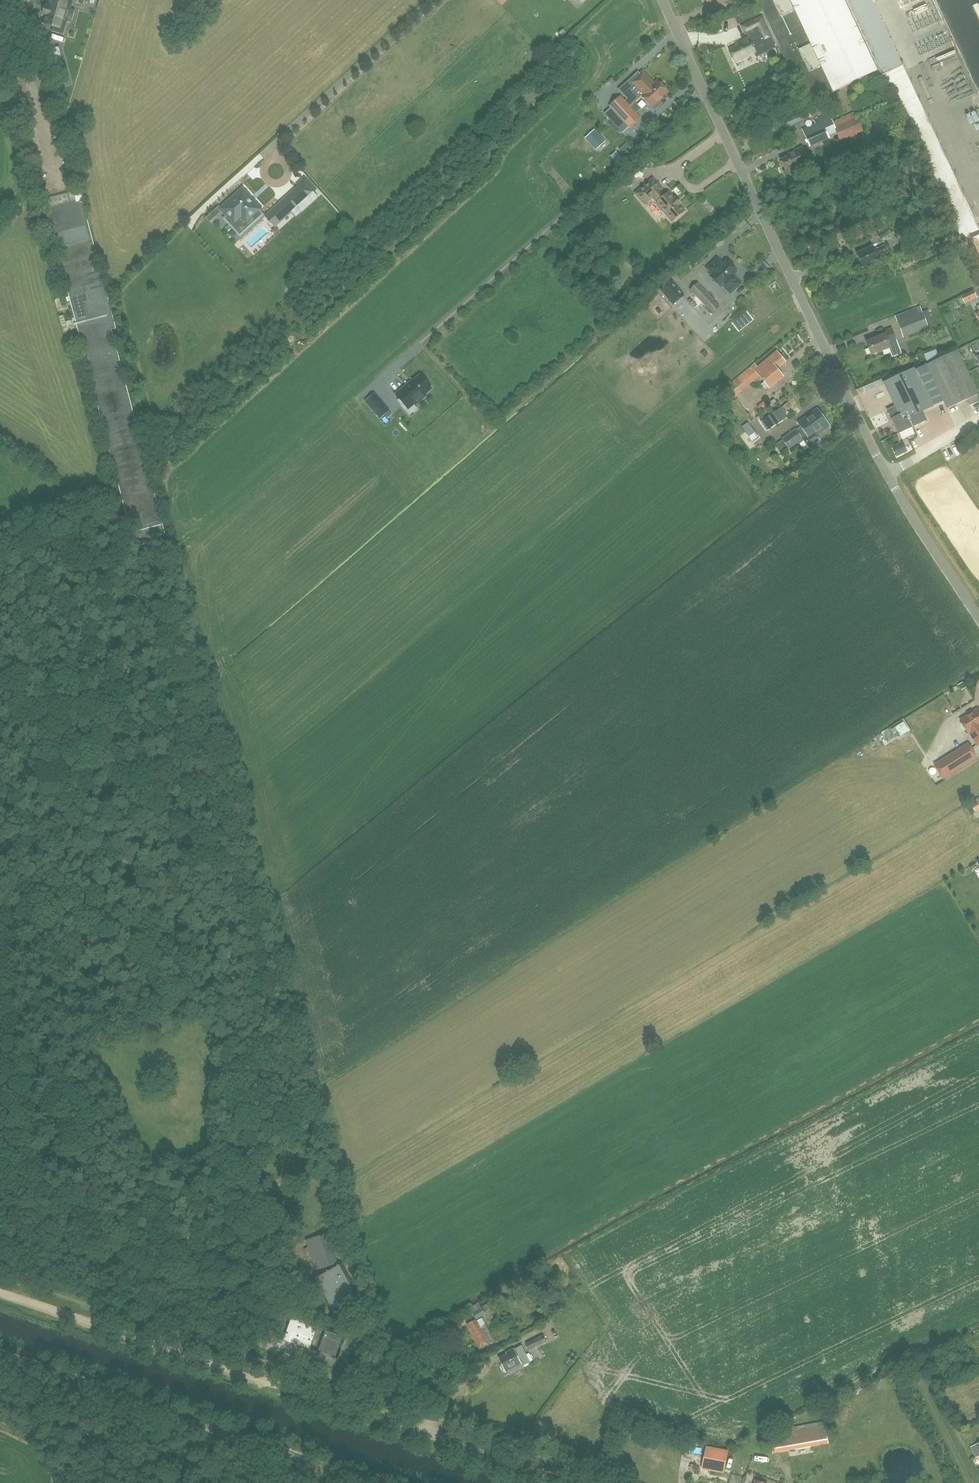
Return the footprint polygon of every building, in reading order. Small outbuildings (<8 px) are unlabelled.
[(45,23),(54,25),(52,31),(64,34),(67,23),(68,22),(63,20),(66,9),(71,10),(74,0),(61,0),(60,1),(55,0),(51,0),(49,7),(47,6),(46,8),(45,12),(45,14),(47,15),(45,23)] [(871,0),(757,0),(782,52),(796,83),(802,94),(807,105),(812,103),(880,71),(883,77),(885,76),(915,138),(966,246),(973,242),(978,254),(978,227),(871,0)] [(967,69),(978,95),(978,0),(935,0),(967,69)] [(755,10),(738,15),(741,22),(757,15),(755,10)] [(754,53),(756,57),(776,47),(762,17),(742,26),(748,39),(739,43),(740,45),(729,50),(735,62),(754,53)] [(709,25),(702,26),(703,35),(711,33),(709,25)] [(406,46),(413,42),(411,38),(404,42),(406,46)] [(415,43),(409,48),(413,53),(419,48),(415,43)] [(661,98),(667,93),(658,82),(654,85),(643,73),(640,75),(638,72),(632,78),(633,78),(629,81),(634,86),(623,96),(627,100),(624,102),(620,98),(610,107),(629,128),(639,119),(630,108),(642,97),(656,112),(663,105),(659,102),(662,99),(661,98)] [(803,130),(806,136),(810,146),(829,138),(838,134),(840,139),(865,129),(857,111),(832,122),(831,117),(803,130)] [(586,139),(596,150),(605,142),(594,131),(586,139)] [(809,163),(802,147),(787,154),(788,156),(780,159),(785,170),(784,171),(786,177),(796,173),(795,169),(809,163)] [(299,186),(281,202),(291,212),(316,189),(305,177),(297,184),(299,186)] [(657,204),(672,222),(685,212),(680,205),(675,199),(669,193),(666,196),(661,191),(662,190),(653,179),(636,194),(645,205),(653,198),(657,203),(657,204)] [(261,209),(242,189),(221,209),(228,216),(225,218),(240,235),(262,214),(259,211),(261,209)] [(77,204),(83,202),(80,191),(79,191),(74,192),(77,204)] [(48,211),(47,212),(66,283),(67,287),(69,297),(71,301),(75,320),(77,325),(134,543),(139,541),(140,546),(154,542),(153,538),(165,535),(112,330),(116,329),(83,202),(77,204),(48,211)] [(216,208),(210,214),(213,218),(220,212),(216,208)] [(879,262),(878,258),(888,254),(884,245),(874,250),(872,246),(857,253),(863,269),(879,262)] [(711,277),(714,280),(720,287),(723,285),(731,294),(741,284),(733,276),(737,272),(727,261),(723,265),(718,259),(710,267),(715,272),(711,277)] [(681,275),(684,281),(695,274),(692,269),(681,275)] [(674,304),(684,296),(672,282),(662,290),(674,304)] [(698,283),(691,290),(712,314),(720,307),(698,283)] [(965,304),(978,299),(974,290),(961,296),(965,304)] [(685,310),(688,303),(683,301),(680,307),(685,310)] [(928,328),(925,320),(923,313),(897,322),(903,338),(928,328)] [(875,336),(876,338),(866,341),(871,357),(892,349),(889,343),(898,339),(894,330),(886,334),(885,332),(875,336)] [(939,404),(943,402),(947,409),(968,400),(970,406),(978,402),(978,397),(958,350),(922,367),(939,404)] [(738,377),(745,386),(750,381),(749,380),(759,371),(761,373),(758,375),(769,389),(784,377),(778,369),(786,362),(777,351),(757,366),(755,363),(738,377)] [(406,384),(417,374),(411,367),(400,377),(406,384)] [(884,382),(895,407),(887,410),(899,435),(927,421),(923,412),(933,408),(932,407),(939,404),(922,367),(915,370),(914,368),(884,382)] [(429,387),(429,384),(424,378),(422,379),(420,376),(413,381),(410,384),(409,384),(396,395),(400,399),(404,404),(402,406),(410,415),(417,409),(414,406),(426,396),(425,395),(431,389),(429,387)] [(389,411),(379,399),(370,407),(380,419),(383,417),(384,415),(389,411)] [(760,407),(764,413),(770,409),(766,403),(760,407)] [(422,418),(427,415),(421,404),(416,407),(422,418)] [(767,431),(788,417),(782,407),(760,421),(767,431)] [(821,440),(818,436),(831,426),(817,408),(799,421),(808,435),(804,438),(797,428),(784,438),(791,448),(804,439),(810,448),(821,440)] [(759,438),(748,423),(742,428),(752,442),(759,438)] [(907,447),(897,452),(899,458),(910,452),(907,447)] [(967,735),(968,735),(976,747),(978,745),(978,728),(978,727),(978,717),(976,712),(959,723),(967,735)] [(893,729),(900,739),(913,731),(907,721),(893,729)] [(880,737),(887,748),(899,739),(892,729),(880,737)] [(933,768),(939,777),(942,781),(976,759),(967,746),(933,768)] [(972,803),(976,810),(978,808),(978,797),(971,801),(972,803)] [(337,1263),(329,1239),(308,1246),(309,1247),(304,1249),(307,1256),(311,1255),(313,1261),(315,1260),(318,1270),(337,1263)] [(314,1280),(330,1310),(358,1295),(342,1265),(314,1280)] [(284,1341),(310,1350),(318,1326),(292,1317),(284,1341)] [(494,1341),(482,1318),(476,1321),(476,1320),(467,1324),(480,1348),(494,1341)] [(336,1356),(343,1337),(326,1331),(319,1351),(336,1356)] [(526,1344),(529,1351),(547,1342),(543,1335),(526,1344)] [(506,1371),(511,1369),(512,1370),(521,1366),(522,1367),(530,1362),(522,1346),(514,1350),(507,1353),(507,1355),(499,1359),(502,1364),(501,1366),(503,1370),(505,1370),(506,1371)] [(813,1447),(819,1446),(816,1428),(768,1436),(772,1454),(813,1447)] [(971,1447),(976,1457),(978,1456),(978,1443),(971,1447)] [(701,1467),(711,1469),(724,1472),(729,1449),(706,1444),(701,1467)]
